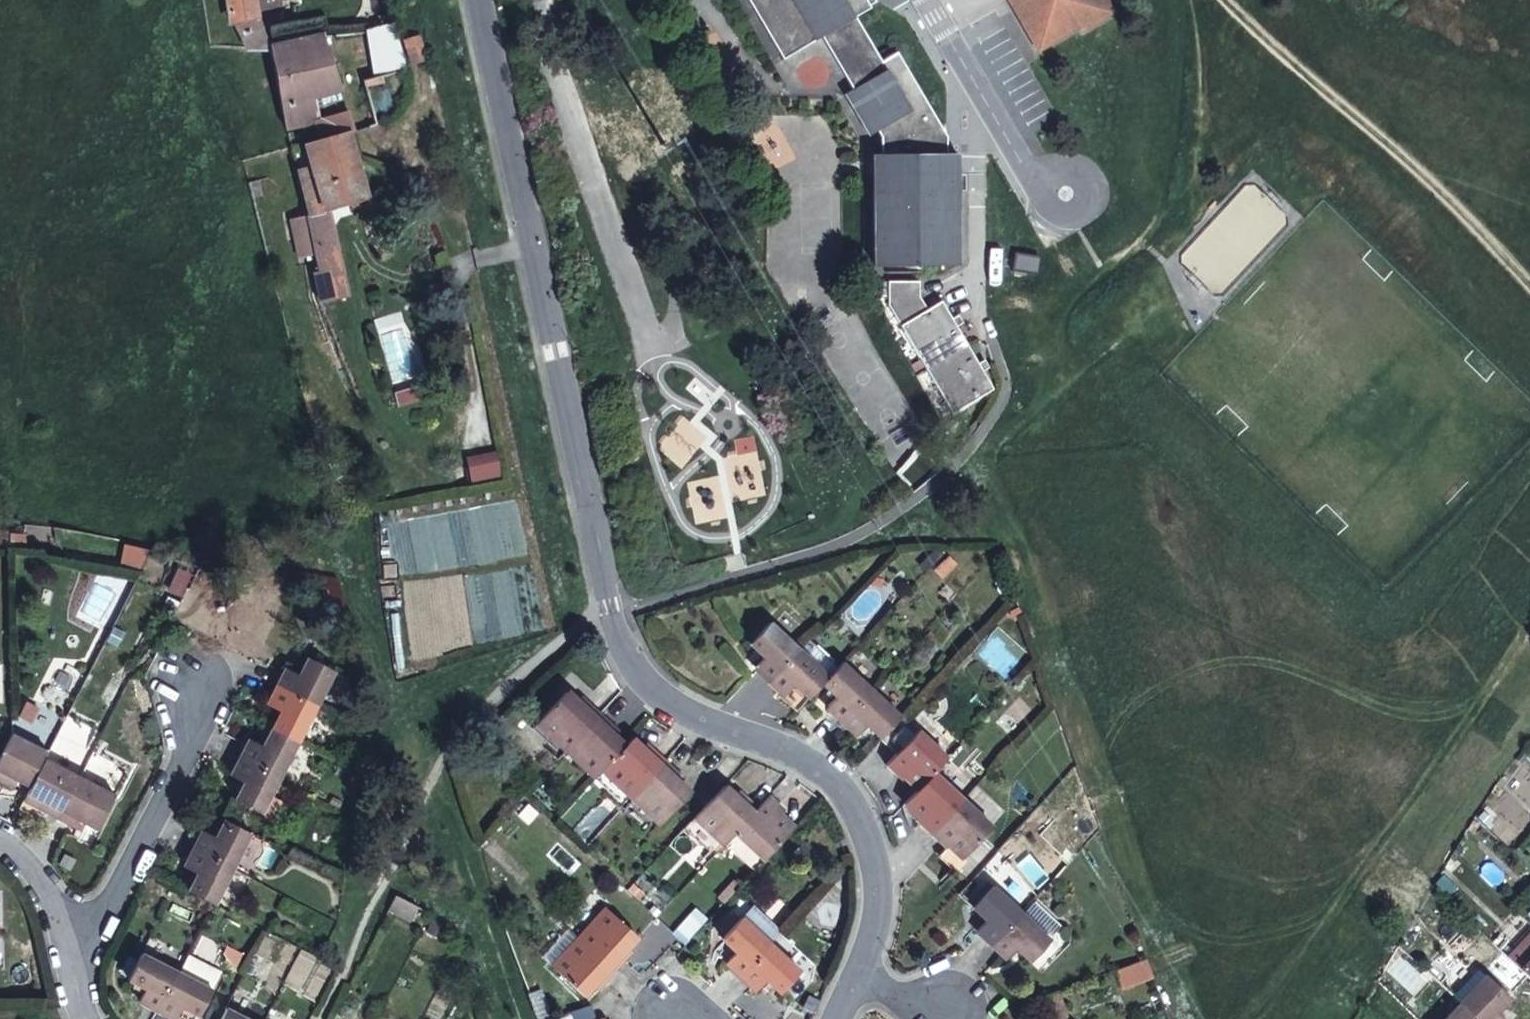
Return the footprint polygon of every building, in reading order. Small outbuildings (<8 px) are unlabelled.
[(259,17),(254,0),(226,0),(227,13),(233,24),(259,17)] [(781,59),(820,36),(851,90),(843,94),(868,137),(877,131),(881,138),(880,154),(871,154),(872,266),(958,266),(957,153),(946,153),(946,137),(896,54),(880,63),(854,18),(870,9),(865,0),(747,0),(781,59)] [(1041,52),(1119,7),(1115,0),(1011,0),(1041,52)] [(269,47),(259,17),(233,24),(246,48),(269,47)] [(404,69),(391,24),(379,27),(367,30),(374,77),(383,75),(404,69)] [(343,91),(323,34),(269,47),(277,93),(285,131),(312,124),(313,123),(315,99),(343,91)] [(425,59),(417,35),(403,40),(411,64),(425,59)] [(385,82),(383,75),(374,77),(362,81),(364,89),(385,82)] [(312,124),(318,138),(347,130),(350,129),(342,115),(313,123),(312,124)] [(366,198),(347,130),(318,138),(304,143),(323,210),(329,208),(366,198)] [(323,210),(306,214),(308,222),(313,247),(314,250),(336,245),(329,208),(323,210)] [(304,250),(313,247),(308,222),(298,224),(304,250)] [(347,294),(336,245),(314,250),(324,299),(347,294)] [(1034,275),(1038,257),(1015,253),(1013,270),(1034,275)] [(918,297),(918,282),(886,282),(886,306),(949,416),(991,391),(940,302),(926,311),(918,297)] [(26,545),(27,538),(12,535),(10,543),(26,545)] [(762,674),(769,681),(798,649),(769,622),(749,644),(763,657),(754,666),(762,674)] [(837,667),(807,639),(798,649),(828,676),(837,667)] [(788,705),(796,711),(821,683),(828,676),(798,649),(769,681),(784,694),(781,698),(788,705)] [(287,669),(277,687),(281,689),(316,707),(334,672),(307,658),(298,675),(287,669)] [(836,710),(844,717),(871,689),(841,662),(837,667),(828,676),(821,683),(835,696),(828,703),(836,710)] [(297,744),(316,707),(281,689),(277,687),(268,706),(280,711),(271,729),(297,744)] [(866,724),(880,737),(893,723),(900,716),(871,689),(844,717),(851,725),(859,732),(866,724)] [(552,756),(556,760),(566,750),(583,731),(598,715),(591,708),(583,701),(580,705),(576,701),(566,691),(536,722),(553,738),(548,744),(555,751),(552,756)] [(624,746),(614,737),(610,733),(613,730),(606,722),(598,715),(583,731),(566,750),(595,778),(603,769),(611,761),(624,746)] [(893,773),(901,780),(904,776),(918,789),(924,782),(933,773),(946,758),(900,716),(893,723),(880,737),(897,753),(885,766),(893,773)] [(553,738),(536,722),(531,728),(548,744),(553,738)] [(250,740),(241,758),(272,775),(279,778),(297,744),(271,729),(262,746),(250,740)] [(7,785),(11,778),(17,781),(29,788),(36,773),(44,758),(47,752),(11,734),(0,756),(0,781),(7,785)] [(641,748),(631,739),(624,746),(611,761),(603,769),(631,797),(639,788),(663,763),(656,756),(648,749),(645,753),(641,748)] [(50,806),(61,812),(79,776),(44,758),(36,773),(29,788),(18,809),(24,812),(31,816),(35,807),(46,813),(50,806)] [(234,800),(261,815),(270,797),(279,778),(272,775),(241,758),(231,777),(243,782),(234,800)] [(684,788),(679,784),(675,780),(678,777),(663,763),(639,788),(631,797),(660,824),(690,793),(684,788)] [(962,800),(933,773),(924,782),(918,789),(904,804),(919,817),(915,820),(923,827),(931,834),(940,824),(962,800)] [(66,823),(75,828),(79,821),(84,824),(97,831),(115,795),(79,776),(61,812),(58,819),(66,823)] [(13,788),(17,781),(11,778),(7,785),(13,788)] [(732,795),(722,786),(692,817),(722,844),(727,839),(733,832),(747,817),(753,809),(747,802),(740,795),(737,799),(732,795)] [(287,806),(270,797),(261,815),(279,824),(287,806)] [(773,803),(765,797),(762,800),(753,809),(747,817),(733,832),(763,859),(792,827),(782,818),(777,814),(781,810),(773,803)] [(992,826),(962,800),(940,824),(931,834),(939,841),(946,848),(950,845),(963,858),(992,826)] [(686,824),(715,852),(722,844),(692,817),(689,820),(686,824)] [(81,831),(84,824),(79,821),(75,828),(81,831)] [(203,831),(193,849),(195,850),(232,870),(250,834),(224,821),(215,838),(203,831)] [(727,839),(757,866),(763,859),(733,832),(727,839)] [(195,874),(187,891),(213,905),(232,870),(195,850),(193,849),(183,868),(195,874)] [(718,897),(724,903),(732,894),(738,887),(732,881),(718,897)] [(985,936),(992,943),(1020,913),(990,886),(971,907),(986,920),(977,930),(985,936)] [(410,920),(417,907),(395,895),(388,908),(410,920)] [(710,927),(720,938),(726,943),(717,953),(729,964),(741,976),(760,955),(770,944),(741,917),(752,906),(740,896),(710,927)] [(615,971),(629,955),(625,952),(629,948),(634,943),(639,938),(607,908),(579,938),(610,967),(615,971)] [(1049,940),(1020,913),(992,943),(1000,950),(1008,957),(1016,949),(1030,962),(1049,940)] [(1505,957),(1520,971),(1529,960),(1529,930),(1505,957)] [(608,978),(615,971),(610,967),(579,938),(552,967),(584,997),(594,987),(597,983),(601,986),(608,978)] [(726,943),(720,938),(711,948),(717,953),(726,943)] [(800,970),(770,944),(760,955),(741,976),(755,989),(759,984),(764,979),(779,993),(800,970)] [(147,1004),(156,1009),(161,1000),(176,971),(140,952),(126,979),(144,989),(138,1000),(147,1004)] [(1520,971),(1529,980),(1529,960),(1520,971)] [(1477,968),(1451,996),(1460,1004),(1486,976),(1477,968)] [(176,971),(161,1000),(156,1009),(173,1018),(174,1018),(193,1018),(194,1016),(198,1017),(212,989),(176,971)] [(1486,976),(1460,1004),(1474,1018),(1502,1018),(1494,1010),(1508,996),(1486,976)] [(244,1010),(227,1002),(225,1006),(241,1015),(244,1010)] [(1446,1018),(1474,1018),(1460,1004),(1446,1018)] [(241,1015),(225,1006),(218,1018),(249,1018),(241,1015)]
